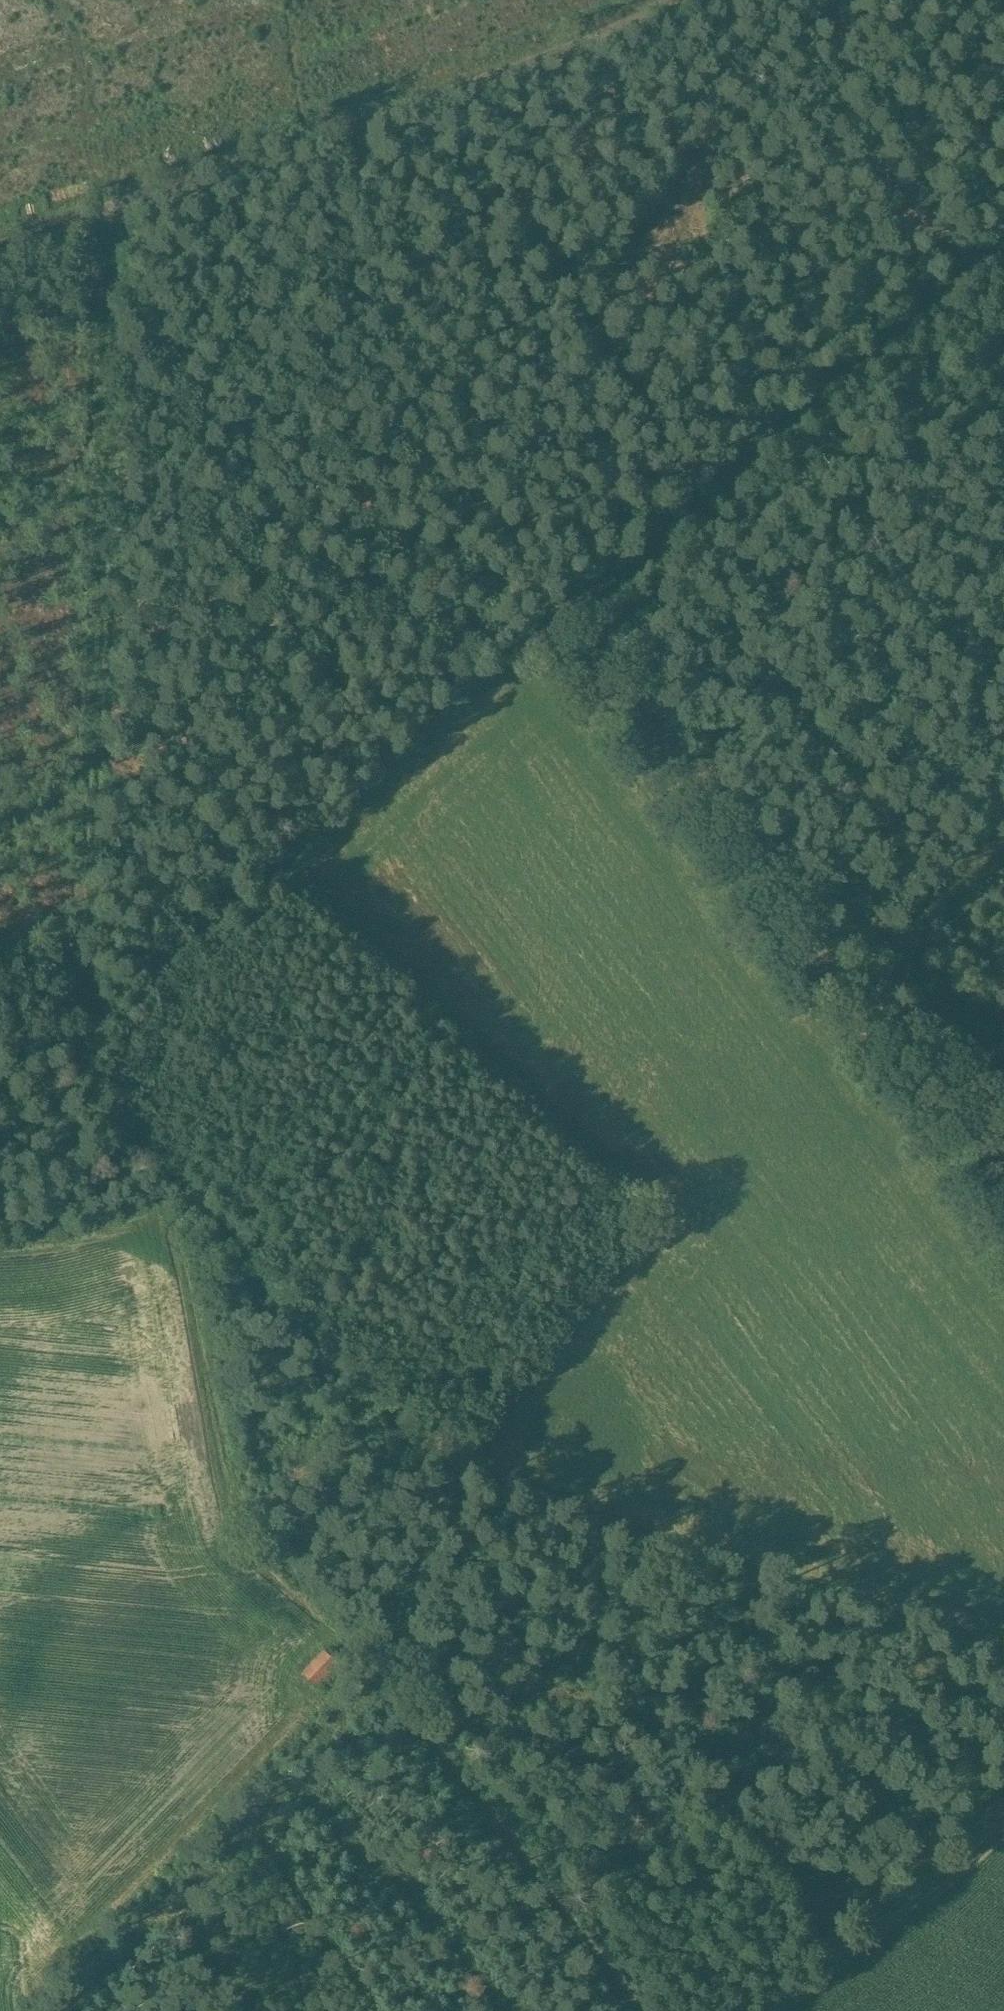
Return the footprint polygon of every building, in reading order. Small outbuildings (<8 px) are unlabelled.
[(325,1651),(303,1674),(318,1688),(340,1666),(325,1651)]
